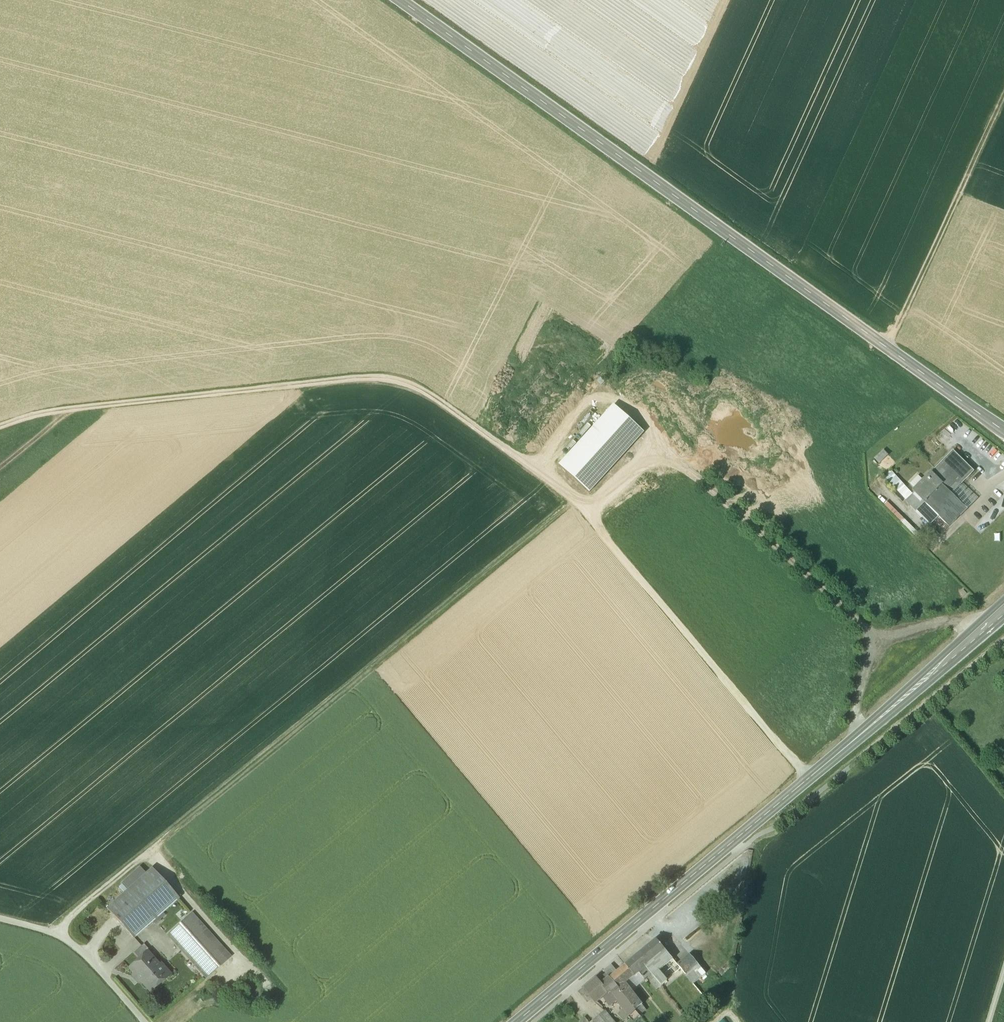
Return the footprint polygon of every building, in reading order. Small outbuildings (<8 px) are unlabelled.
[(617,405),(565,462),(595,489),(647,432),(617,405)] [(873,457),(877,462),(888,454),(883,449),(873,457)] [(932,473),(913,491),(924,503),(949,528),(967,510),(950,493),(970,473),(952,453),(932,473)] [(151,869),(107,909),(133,939),(178,899),(151,869)] [(230,958),(191,914),(167,935),(206,979),(230,958)] [(656,940),(625,966),(634,976),(638,972),(645,967),(650,973),(651,974),(653,976),(656,974),(660,971),(673,959),(656,940)] [(143,944),(134,953),(139,960),(146,954),(147,954),(150,952),(143,944)] [(147,954),(146,954),(139,960),(130,969),(149,990),(154,986),(158,986),(160,984),(161,980),(166,975),(147,954)] [(706,974),(689,955),(677,966),(693,984),(706,974)] [(729,961),(724,966),(728,970),(733,966),(729,961)] [(611,964),(603,971),(609,979),(617,972),(611,964)] [(617,972),(609,979),(618,989),(625,983),(634,976),(625,966),(617,972)] [(645,967),(638,972),(643,978),(650,973),(645,967)] [(667,980),(660,971),(656,974),(664,983),(667,980)] [(656,990),(661,985),(653,976),(651,974),(648,976),(651,980),(650,982),(656,990)] [(664,983),(656,974),(653,976),(661,985),(664,983)] [(609,979),(601,985),(596,978),(583,989),(584,989),(591,998),(595,1003),(607,993),(612,993),(614,993),(618,989),(609,979)] [(642,1004),(625,983),(618,989),(635,1010),(636,1010),(638,1008),(642,1004)] [(591,998),(584,989),(579,993),(587,1002),(591,998)] [(635,1010),(618,989),(614,993),(612,993),(623,1010),(624,1010),(628,1016),(635,1010)] [(628,1016),(624,1010),(619,1014),(624,1020),(628,1016)] [(591,1021),(611,1021),(603,1012),(591,1021)]
